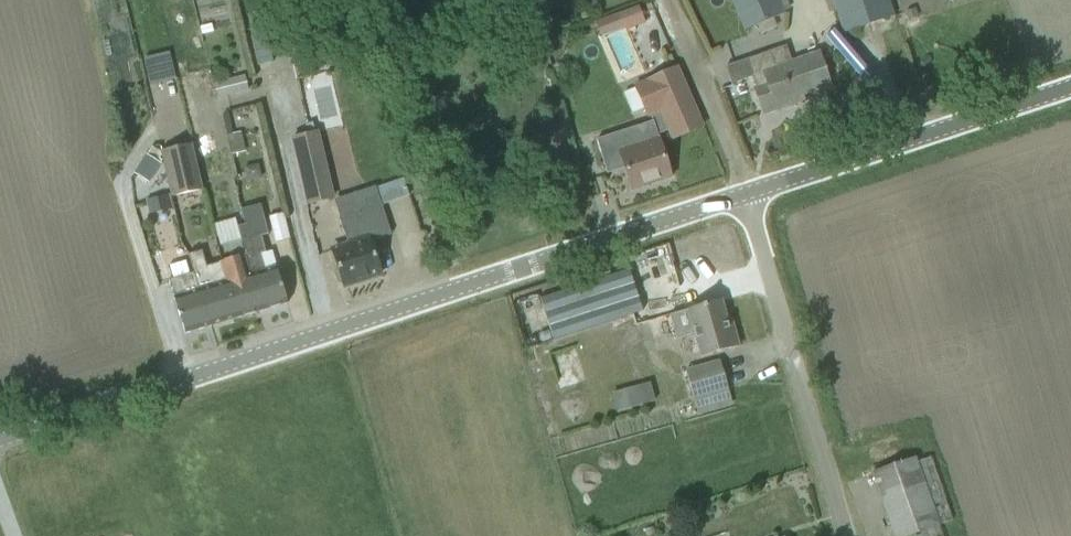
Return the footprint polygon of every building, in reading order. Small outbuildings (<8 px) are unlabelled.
[(745,30),(786,13),(780,0),(732,0),(745,30)] [(837,12),(844,33),(895,16),(889,0),(834,0),(837,12)] [(915,9),(906,12),(909,21),(918,17),(915,9)] [(267,32),(251,36),(258,65),(274,61),(267,32)] [(775,104),(777,110),(795,104),(793,98),(830,85),(819,53),(792,63),(786,46),(747,59),(758,89),(755,89),(762,108),(775,104)] [(142,57),(148,84),(173,79),(168,52),(142,57)] [(678,67),(636,86),(649,116),(661,111),(673,139),(704,126),(678,67)] [(302,77),(306,102),(335,98),(331,72),(302,77)] [(214,83),(217,97),(249,90),(246,77),(214,83)] [(189,102),(181,103),(185,117),(192,116),(189,102)] [(222,114),(232,154),(245,151),(241,132),(233,134),(228,113),(222,114)] [(192,116),(185,117),(189,137),(199,135),(194,115),(192,116)] [(626,130),(596,139),(607,173),(625,168),(632,190),(670,177),(652,121),(626,130)] [(293,137),(309,204),(333,198),(317,132),(315,132),(313,123),(305,124),(308,133),(293,137)] [(191,145),(161,152),(172,196),(203,189),(201,182),(192,145),(191,145)] [(203,155),(195,157),(201,182),(217,179),(211,154),(203,155)] [(134,174),(149,184),(150,184),(162,166),(162,165),(161,164),(146,155),(146,156),(134,174)] [(402,178),(391,182),(397,200),(408,196),(402,178)] [(149,215),(173,209),(169,194),(146,200),(149,215)] [(349,246),(333,251),(338,268),(336,273),(339,281),(344,284),(344,285),(381,273),(379,268),(374,252),(370,242),(392,235),(382,205),(360,212),(355,196),(340,201),(336,208),(349,246)] [(245,224),(238,227),(242,241),(241,241),(250,275),(262,311),(288,303),(282,282),(277,267),(276,267),(265,271),(261,255),(266,253),(261,235),(268,233),(260,205),(241,210),(245,224)] [(269,217),(275,243),(290,239),(283,214),(269,217)] [(225,283),(237,319),(262,311),(250,275),(240,241),(227,245),(231,260),(220,263),(225,283)] [(200,290),(211,326),(237,319),(225,283),(220,263),(207,267),(202,251),(189,255),(194,273),(195,273),(200,290)] [(174,298),(185,334),(211,326),(200,290),(195,273),(194,273),(189,275),(185,262),(170,266),(173,279),(169,281),(174,298)] [(646,265),(634,269),(643,296),(655,293),(646,265)] [(541,299),(555,340),(643,311),(629,270),(541,299)] [(721,300),(670,315),(675,331),(685,337),(695,334),(702,357),(718,353),(739,347),(734,330),(730,331),(726,318),(721,300)] [(561,384),(582,382),(578,348),(557,350),(561,384)] [(694,398),(699,415),(733,404),(720,361),(686,371),(694,398)] [(613,409),(652,403),(650,384),(610,390),(613,409)] [(874,474),(896,535),(907,535),(938,525),(915,459),(874,474)] [(653,527),(646,529),(648,535),(655,533),(653,527)]
